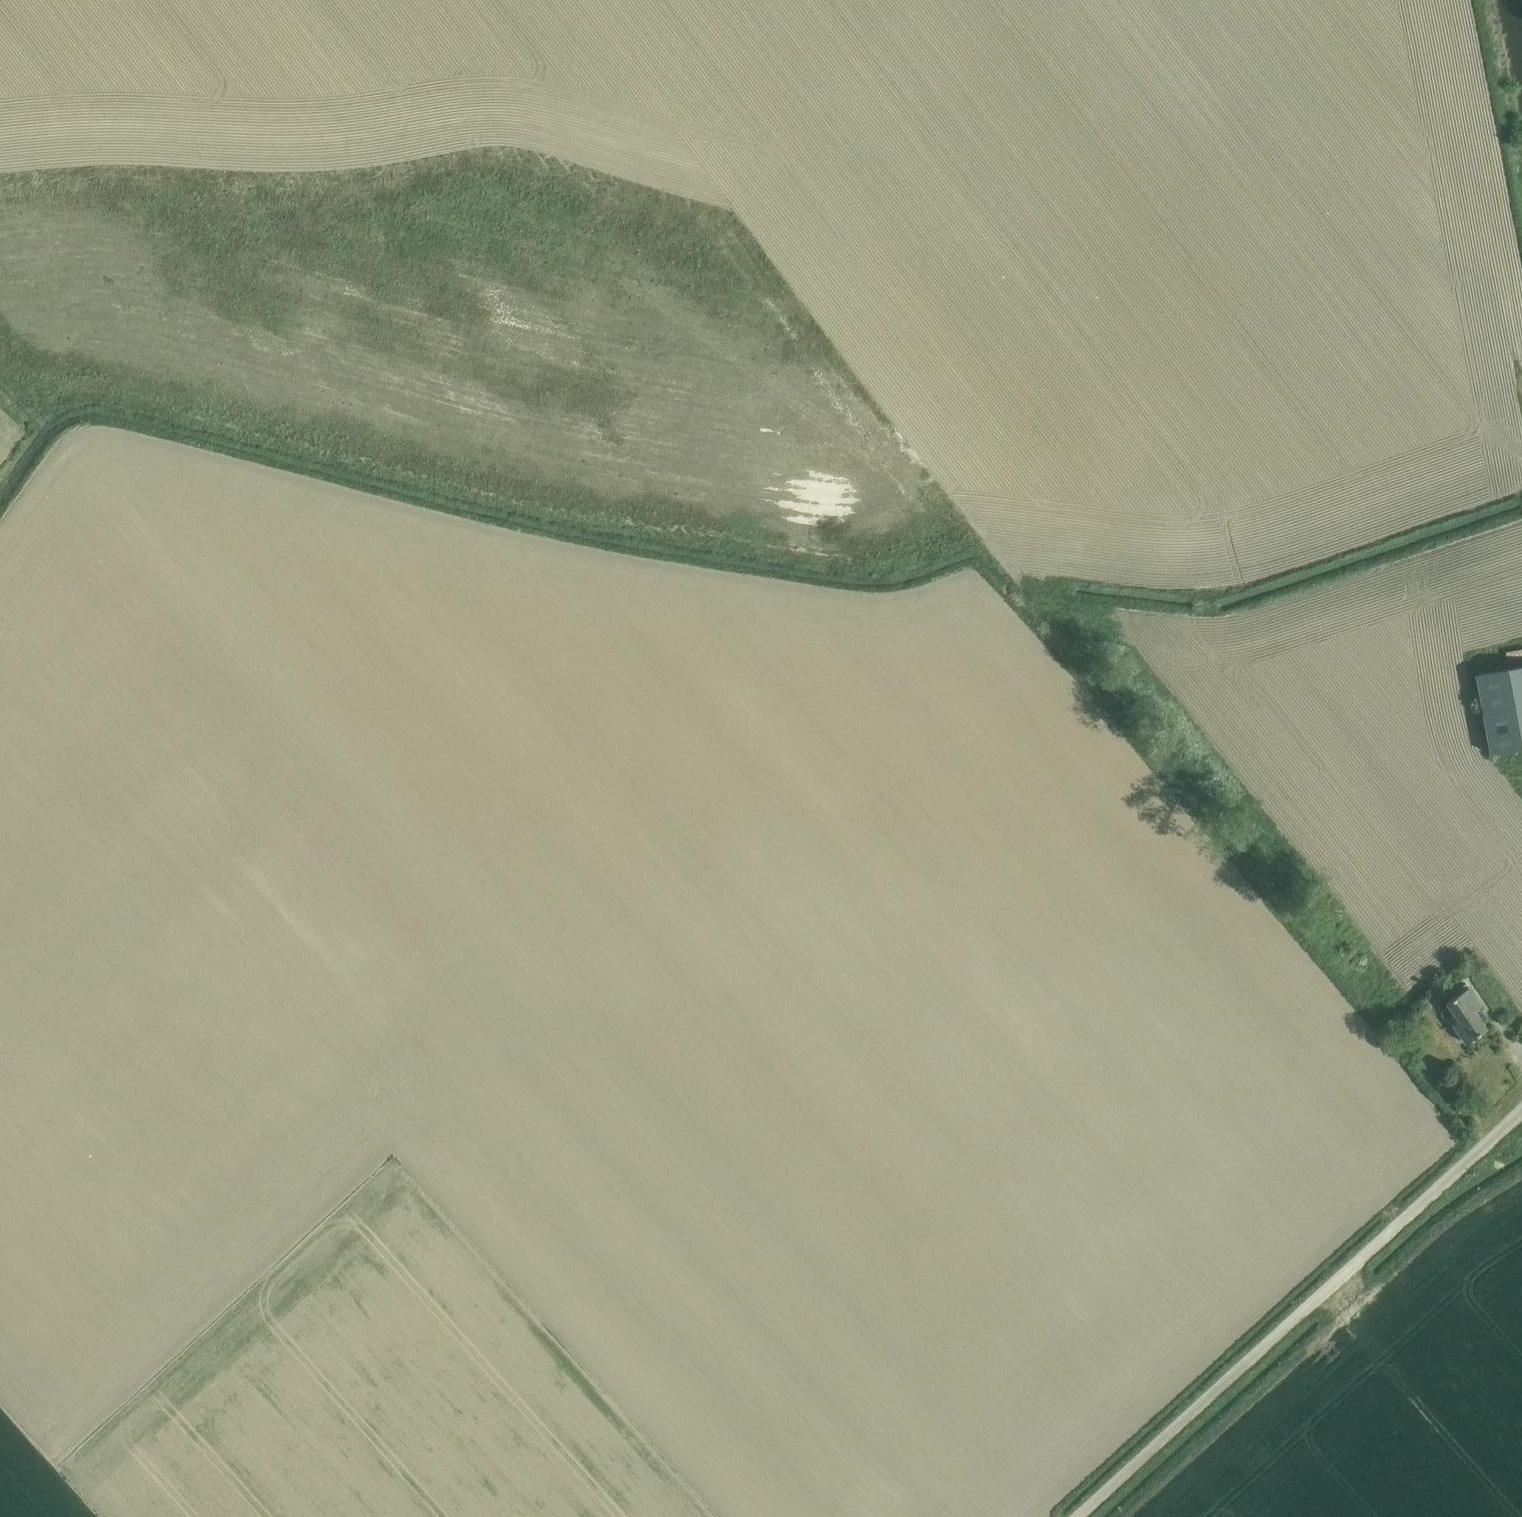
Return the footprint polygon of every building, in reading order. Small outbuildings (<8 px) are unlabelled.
[(1491,755),(1521,749),(1521,667),(1476,676),(1491,755)] [(1453,1025),(1466,1044),(1487,1029),(1475,1011),(1482,1007),(1469,988),(1447,1003),(1459,1021),(1453,1025)]
